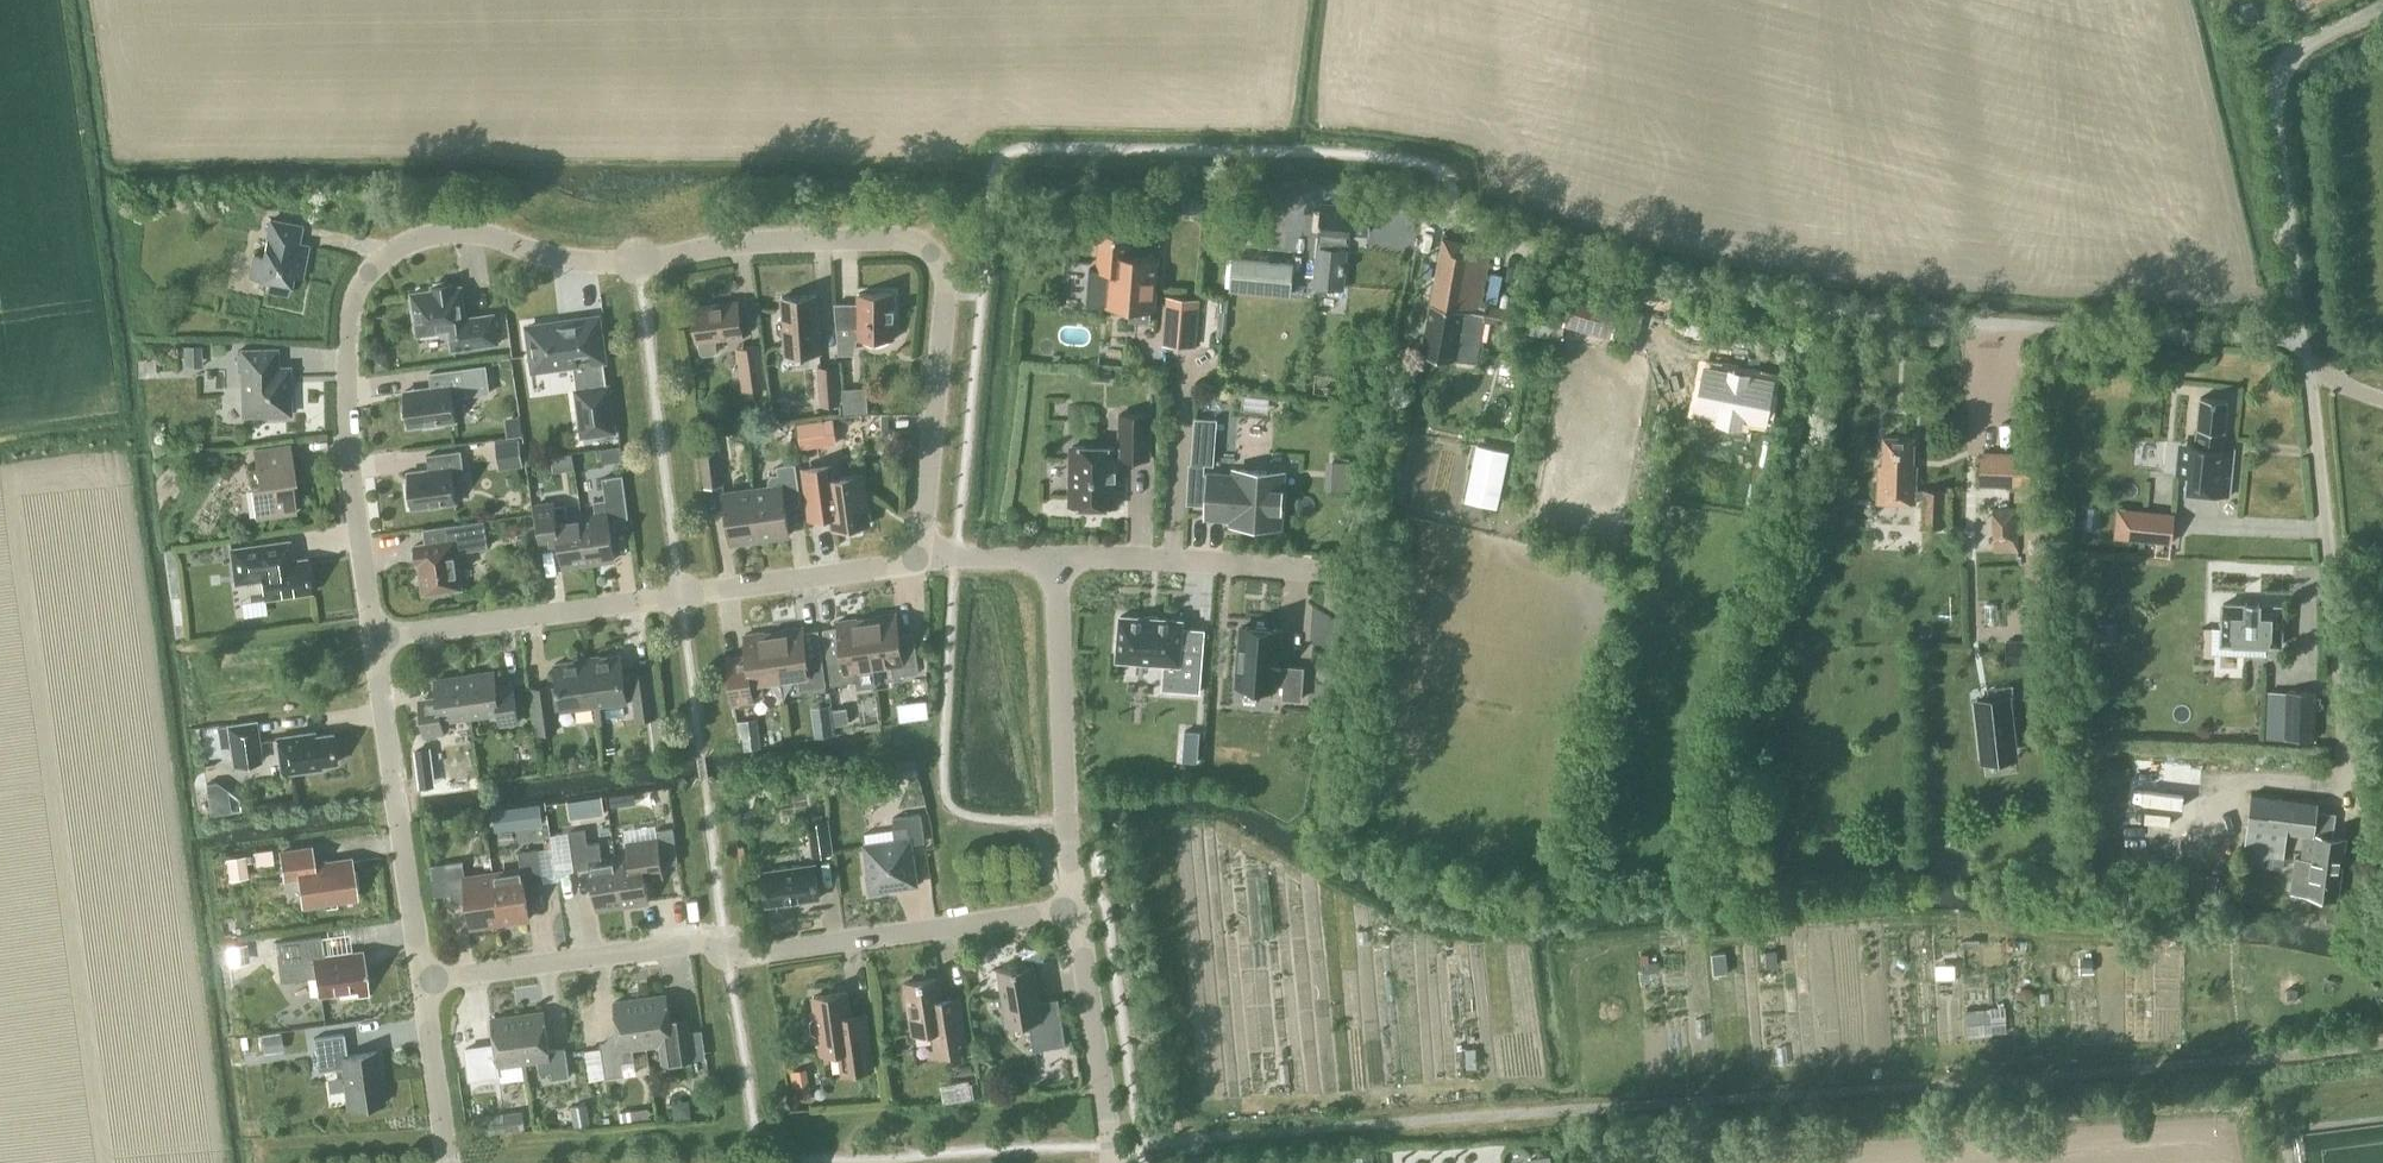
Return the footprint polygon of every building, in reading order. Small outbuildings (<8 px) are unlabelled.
[(1369,223),(1371,209),(1320,204),(1317,239),(1320,239),(1319,248),(1318,248),(1315,286),(1341,288),(1345,250),(1339,250),(1340,240),(1349,241),(1351,221),(1369,223)] [(301,277),(307,245),(297,243),(300,225),(270,219),(263,255),(253,253),(249,276),(267,279),(265,289),(287,293),(291,275),(301,277)] [(1087,271),(1085,303),(1105,304),(1105,308),(1129,309),(1151,311),(1155,311),(1158,257),(1129,255),(1130,235),(1099,233),(1097,268),(1087,268),(1087,271)] [(1502,322),(1505,308),(1485,305),(1484,313),(1478,312),(1490,246),(1443,237),(1422,353),(1453,359),(1454,358),(1475,362),(1483,319),(1502,322)] [(1289,294),(1292,264),(1233,258),(1230,289),(1289,294)] [(465,318),(460,287),(453,288),(452,282),(432,285),(432,291),(411,294),(413,307),(410,307),(412,321),(415,320),(417,335),(449,330),(451,349),(497,343),(493,314),(465,318)] [(1566,317),(1563,325),(1565,326),(1611,338),(1612,334),(1636,340),(1643,313),(1620,307),(1621,302),(1573,289),(1566,317)] [(888,340),(890,339),(893,339),(893,293),(857,294),(858,308),(834,308),(838,354),(855,354),(857,339),(861,339),(864,341),(865,343),(867,343),(870,344),(873,345),(876,345),(881,344),(883,343),(885,342),(887,341),(888,340)] [(783,336),(784,355),(820,352),(816,295),(780,297),(782,317),(780,318),(776,322),(777,332),(781,336),(783,336)] [(1200,298),(1166,295),(1162,345),(1196,348),(1200,298)] [(1219,297),(1216,335),(1222,336),(1225,298),(1219,297)] [(715,339),(742,335),(737,301),(691,307),(696,341),(698,341),(699,353),(703,355),(714,354),(716,350),(715,339)] [(581,436),(614,431),(608,385),(606,386),(602,359),(604,358),(599,318),(559,324),(558,321),(530,325),(530,328),(526,328),(532,368),(553,366),(553,368),(572,366),(576,390),(575,390),(581,436)] [(766,388),(760,344),(736,347),(742,391),(766,388)] [(202,366),(201,345),(182,345),(183,367),(202,366)] [(288,413),(287,368),(275,368),(275,350),(237,351),(237,370),(242,370),(243,414),(263,413),(263,417),(285,416),(285,413),(288,413)] [(390,368),(387,353),(373,355),(375,370),(390,368)] [(1139,355),(1132,354),(1131,367),(1142,368),(1143,359),(1139,355)] [(841,404),(838,364),(816,365),(819,405),(841,404)] [(452,397),(488,393),(485,366),(429,373),(431,387),(403,391),(408,426),(455,421),(452,397)] [(1710,368),(1702,409),(1725,414),(1724,421),(1744,425),(1746,418),(1769,422),(1777,381),(1752,376),(1752,374),(1736,371),(1735,373),(1710,368)] [(1093,381),(1110,382),(1110,372),(1094,371),(1093,381)] [(868,411),(866,386),(843,388),(844,412),(868,411)] [(2200,397),(2195,445),(2190,444),(2185,492),(2228,497),(2233,454),(2221,453),(2227,400),(2200,397)] [(1151,458),(1152,413),(1118,412),(1117,447),(1068,446),(1068,506),(1117,506),(1118,458),(1151,458)] [(1188,467),(1187,502),(1207,503),(1206,516),(1230,518),(1230,523),(1240,524),(1280,526),(1283,472),(1234,470),(1233,474),(1209,473),(1203,472),(1204,463),(1213,464),(1217,420),(1194,418),(1190,462),(1189,462),(1188,467)] [(827,445),(823,419),(797,423),(800,448),(827,445)] [(723,486),(716,436),(697,439),(704,488),(723,486)] [(1913,438),(1883,437),(1881,465),(1878,465),(1876,502),(1914,504),(1915,496),(1915,490),(1916,467),(1912,466),(1913,438)] [(523,466),(519,438),(494,441),(498,470),(523,466)] [(1509,452),(1477,444),(1464,500),(1497,507),(1509,452)] [(291,479),(294,478),(289,445),(252,450),(254,466),(247,467),(254,516),(295,511),(291,479)] [(407,473),(411,508),(456,502),(453,479),(463,478),(460,451),(427,455),(429,470),(407,473)] [(1980,451),(1979,485),(2029,487),(2030,458),(2030,453),(1980,451)] [(1353,483),(1356,456),(1334,453),(1330,480),(1353,483)] [(760,539),(788,535),(784,505),(800,502),(795,463),(776,466),(777,474),(772,475),(767,480),(768,487),(753,489),(760,539)] [(836,477),(834,465),(834,464),(801,469),(808,519),(831,516),(833,529),(868,524),(861,474),(836,477)] [(614,559),(608,521),(628,518),(622,475),(601,478),(605,499),(593,501),(595,514),(581,516),(587,563),(614,559)] [(730,543),(760,539),(753,489),(723,493),(730,543)] [(1915,490),(1915,496),(1922,496),(1921,526),(1951,527),(1952,490),(1923,489),(1923,490),(1915,490)] [(567,518),(565,505),(553,507),(552,495),(534,498),(539,526),(555,524),(561,567),(587,563),(581,516),(567,518)] [(2117,509),(2114,537),(2171,543),(2174,515),(2117,509)] [(1361,534),(1367,514),(1354,510),(1349,530),(1361,534)] [(460,588),(455,552),(488,548),(484,521),(422,529),(424,544),(413,546),(415,562),(419,562),(420,573),(418,573),(419,585),(422,585),(423,593),(435,591),(436,594),(448,592),(448,589),(460,588)] [(305,558),(291,560),(289,540),(230,548),(235,582),(261,579),(263,598),(310,592),(305,558)] [(2244,605),(2222,604),(2221,643),(2243,644),(2243,655),(2265,655),(2266,645),(2280,645),(2281,606),(2260,605),(2260,602),(2244,601),(2244,605)] [(866,617),(873,667),(890,665),(892,676),(918,672),(914,640),(899,642),(895,613),(866,617)] [(856,670),(873,667),(866,617),(836,621),(841,651),(826,653),(831,684),(857,680),(856,670)] [(1123,619),(1120,663),(1167,666),(1166,689),(1202,692),(1205,651),(1184,650),(1186,624),(1123,619)] [(2116,641),(2117,624),(2098,623),(2098,641),(2116,641)] [(825,686),(821,654),(806,656),(802,626),(773,631),(780,681),(797,679),(799,689),(825,686)] [(1242,626),(1238,685),(1274,688),(1275,684),(1284,685),(1283,698),(1300,699),(1302,668),(1277,666),(1278,656),(1281,656),(1281,651),(1277,651),(1279,629),(1271,628),(1271,627),(1250,626),(1250,627),(1242,626)] [(762,684),(780,681),(773,631),(743,635),(746,654),(725,657),(732,706),(756,702),(755,695),(764,694),(762,684)] [(598,661),(587,662),(593,706),(626,701),(633,700),(636,719),(650,717),(655,717),(648,672),(630,674),(630,676),(623,677),(620,654),(598,657),(598,661)] [(550,685),(531,688),(537,733),(556,730),(553,710),(560,709),(560,710),(593,706),(587,662),(576,664),(575,660),(554,663),(557,686),(550,687),(550,685)] [(464,676),(469,716),(498,712),(500,724),(516,722),(512,691),(497,693),(494,672),(464,676)] [(441,720),(469,716),(464,676),(434,680),(437,701),(419,704),(423,735),(443,732),(441,720)] [(2315,693),(2287,692),(2285,738),(2313,740),(2315,693)] [(1976,700),(1982,754),(2014,750),(2008,697),(1976,700)] [(919,700),(914,700),(916,716),(918,716),(930,715),(928,699),(919,700)] [(815,736),(833,734),(830,705),(811,708),(815,736)] [(848,723),(847,707),(834,709),(836,724),(848,723)] [(756,718),(737,721),(739,737),(742,736),(745,750),(761,747),(756,718)] [(225,724),(231,767),(262,762),(256,719),(225,724)] [(335,762),(331,733),(314,735),(313,732),(275,737),(281,774),(321,768),(320,764),(335,762)] [(438,771),(435,749),(421,750),(424,773),(438,771)] [(919,776),(916,760),(897,763),(900,779),(919,776)] [(842,780),(842,775),(838,771),(832,771),(828,775),(828,781),(833,785),(839,785),(842,780)] [(622,794),(611,795),(612,805),(620,804),(623,804),(622,794)] [(2317,802),(2290,799),(2251,794),(2243,853),(2284,859),(2287,832),(2303,834),(2301,858),(2295,857),(2291,892),(2306,894),(2306,895),(2337,899),(2345,838),(2332,837),(2334,819),(2329,813),(2316,811),(2317,802)] [(547,817),(545,803),(523,805),(525,820),(547,817)] [(910,844),(924,842),(920,813),(892,817),(895,841),(864,845),(869,875),(866,875),(869,893),(887,890),(886,888),(916,884),(910,844)] [(833,853),(829,818),(807,821),(811,856),(833,853)] [(629,856),(615,858),(622,905),(648,901),(646,890),(645,881),(661,878),(660,865),(677,862),(672,828),(655,830),(657,839),(639,841),(627,843),(629,856)] [(585,830),(568,832),(573,870),(589,867),(596,909),(622,905),(615,858),(601,860),(599,842),(587,844),(585,830)] [(353,896),(348,860),(312,866),(309,848),(280,853),(284,877),(299,875),(303,903),(353,896)] [(273,864),(271,849),(254,851),(256,866),(273,864)] [(523,885),(542,882),(538,849),(518,852),(520,869),(492,873),(499,923),(528,918),(523,885)] [(248,877),(245,855),(226,858),(229,880),(248,877)] [(499,923),(492,873),(464,877),(461,861),(445,863),(449,893),(465,891),(470,927),(499,923)] [(766,905),(819,897),(814,864),(761,872),(766,905)] [(367,995),(361,951),(322,956),(319,935),(276,941),(282,981),(314,977),(317,995),(338,992),(339,999),(367,995)] [(1065,1045),(1059,1008),(1040,1011),(1033,966),(1018,968),(1017,965),(990,969),(991,971),(997,970),(1006,1023),(1028,1020),(1033,1050),(1065,1045)] [(936,1054),(966,1050),(960,1014),(944,1017),(937,977),(904,983),(912,1034),(932,1031),(936,1054)] [(2029,987),(2022,987),(2017,994),(2026,1001),(2034,991),(2029,987)] [(865,1012),(850,1015),(846,991),(812,996),(815,1017),(813,1017),(809,1022),(811,1032),(816,1035),(817,1035),(820,1054),(839,1051),(841,1073),(873,1069),(865,1012)] [(685,1016),(668,1018),(665,995),(639,998),(646,1045),(659,1044),(661,1064),(691,1059),(685,1016)] [(632,1047),(646,1045),(639,998),(613,1002),(618,1041),(599,1043),(604,1078),(635,1074),(632,1047)] [(551,1078),(568,1076),(564,1048),(548,1050),(543,1011),(517,1015),(523,1062),(537,1060),(539,1073),(550,1072),(551,1078)] [(497,1066),(523,1062),(517,1015),(490,1019),(497,1066)] [(284,1050),(281,1032),(261,1034),(264,1053),(284,1050)] [(347,1107),(382,1102),(375,1051),(346,1055),(343,1034),(312,1038),(317,1071),(342,1067),(347,1107)] [(981,1097),(978,1079),(965,1081),(968,1099),(981,1097)] [(809,1086),(793,1088),(795,1100),(811,1097),(809,1086)] [(589,1123),(586,1104),(570,1106),(573,1126),(589,1123)] [(525,1129),(523,1110),(503,1113),(505,1131),(525,1129)] [(1371,1154),(1353,1157),(1354,1162),(1373,1162),(1371,1154)] [(1550,1154),(1526,1157),(1527,1162),(1551,1162),(1550,1154)]
